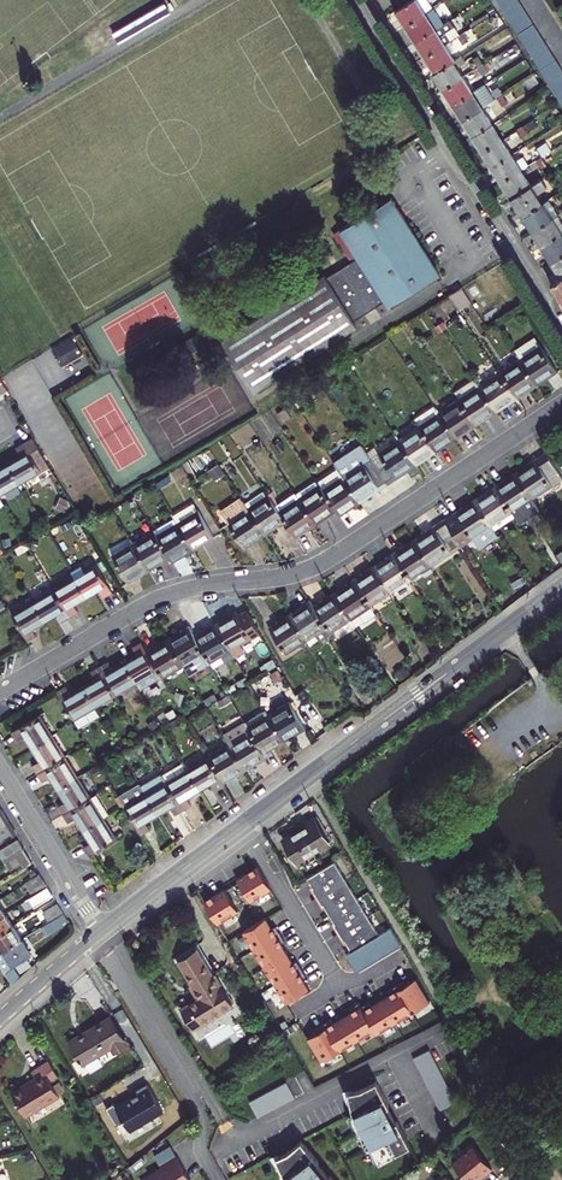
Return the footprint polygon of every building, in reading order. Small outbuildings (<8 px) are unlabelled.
[(395,11),(405,27),(433,9),(427,0),(412,0),(395,11)] [(504,12),(519,2),(518,0),(508,0),(500,5),(504,12)] [(519,2),(504,12),(509,19),(524,9),(519,2)] [(167,6),(115,36),(119,43),(171,13),(167,6)] [(405,27),(415,42),(443,24),(434,8),(433,9),(405,27)] [(509,19),(513,26),(528,17),(524,9),(509,19)] [(513,26),(518,34),(533,24),(528,17),(513,26)] [(415,42),(425,58),(446,44),(455,38),(445,22),(443,24),(415,42)] [(533,24),(518,34),(522,41),(537,31),(533,24)] [(537,31),(522,41),(527,48),(542,39),(537,31)] [(468,41),(463,33),(459,36),(463,44),(468,41)] [(527,48),(532,55),(547,46),(542,39),(527,48)] [(446,44),(425,58),(434,73),(455,60),(446,44)] [(547,46),(532,55),(536,62),(551,53),(547,46)] [(536,62),(541,69),(555,60),(551,53),(536,62)] [(433,74),(442,90),(463,77),(457,67),(466,62),(462,56),(455,60),(434,73),(433,74)] [(478,57),(474,60),(478,67),(483,64),(478,57)] [(541,69),(545,76),(560,67),(555,60),(541,69)] [(487,72),(483,64),(478,67),(483,75),(487,72)] [(550,84),(561,76),(561,71),(560,67),(545,76),(550,84)] [(554,91),(561,86),(561,76),(550,84),(554,91)] [(442,90),(452,105),(473,92),(463,77),(442,90)] [(497,88),(493,91),(497,97),(502,95),(497,88)] [(452,105),(461,119),(482,106),(496,98),(491,90),(477,98),(473,92),(452,105)] [(507,103),(502,95),(497,97),(502,106),(507,103)] [(461,119),(471,136),(493,122),(482,106),(461,119)] [(517,128),(521,126),(516,118),(512,121),(517,128)] [(532,118),(521,126),(517,128),(521,136),(537,126),(532,118)] [(493,122),(471,136),(481,151),(502,138),(493,122)] [(502,138),(481,151),(490,166),(512,153),(502,138)] [(536,150),(532,152),(536,160),(541,157),(536,150)] [(550,152),(541,158),(545,164),(554,158),(550,152)] [(490,166),(501,182),(522,169),(512,153),(490,166)] [(545,164),(541,158),(541,157),(536,160),(540,166),(545,164)] [(501,182),(510,197),(531,185),(522,169),(501,182)] [(510,197),(522,215),(543,203),(537,193),(546,187),(541,179),(532,185),(531,185),(510,197)] [(334,233),(338,240),(393,209),(436,276),(439,274),(391,198),(334,233)] [(557,215),(547,200),(543,203),(552,218),(557,215)] [(522,215),(532,231),(552,218),(543,203),(522,215)] [(388,306),(436,276),(393,209),(338,240),(347,254),(353,250),(358,257),(331,274),(358,318),(385,301),(388,306)] [(557,215),(552,218),(561,233),(561,223),(557,215)] [(532,231),(541,246),(561,233),(552,218),(532,231)] [(551,262),(561,255),(561,233),(541,246),(551,262)] [(551,262),(560,277),(561,276),(561,255),(551,262)] [(353,321),(358,318),(331,274),(326,277),(324,274),(221,339),(254,391),(357,326),(353,321)] [(557,295),(561,292),(561,276),(560,277),(550,284),(557,295)] [(449,296),(458,310),(471,302),(462,288),(449,296)] [(198,335),(192,338),(205,358),(210,355),(198,335)] [(529,352),(540,345),(535,336),(514,350),(521,361),(530,355),(529,352)] [(82,353),(73,338),(54,349),(64,364),(82,353)] [(205,358),(192,338),(183,343),(194,363),(205,358)] [(558,371),(540,345),(529,352),(530,355),(521,361),(536,382),(547,375),(549,377),(558,371)] [(524,390),(536,382),(521,361),(513,367),(511,364),(499,372),(517,399),(525,393),(524,390)] [(368,371),(362,367),(360,372),(366,375),(368,371)] [(508,404),(517,399),(499,372),(487,379),(489,382),(480,388),(494,410),(506,402),(508,404)] [(475,381),(455,394),(458,399),(470,391),(472,394),(480,388),(475,381)] [(483,417),(494,410),(480,388),(472,394),(470,391),(458,399),(476,425),(484,420),(483,417)] [(449,409),(440,415),(454,436),(465,429),(468,431),(476,425),(458,399),(447,406),(449,409)] [(418,425),(436,452),(444,446),(443,444),(454,436),(440,415),(434,406),(414,419),(418,425)] [(427,458),(436,452),(418,425),(407,433),(408,436),(400,441),(414,463),(425,455),(427,458)] [(49,466),(33,438),(25,443),(41,471),(49,466)] [(280,441),(274,445),(279,453),(285,449),(280,441)] [(414,463),(400,441),(391,447),(390,444),(370,458),(387,484),(404,473),(402,471),(414,463)] [(8,463),(20,484),(41,471),(25,443),(16,448),(20,456),(8,463)] [(371,494),(387,484),(370,458),(366,452),(362,445),(333,463),(337,468),(338,470),(344,479),(358,500),(370,492),(371,494)] [(530,497),(539,490),(541,493),(561,479),(561,478),(545,452),(527,465),(528,467),(516,475),(530,497)] [(20,484),(8,463),(0,468),(0,495),(20,484)] [(337,468),(317,482),(319,484),(322,489),(333,482),(335,484),(344,479),(338,470),(337,468)] [(530,497),(516,475),(505,483),(503,480),(494,486),(514,516),(519,524),(539,510),(530,497)] [(316,479),(304,487),(307,491),(319,484),(317,482),(316,479)] [(322,489),(336,510),(340,516),(348,510),(347,508),(358,500),(344,479),(335,484),(333,482),(322,489)] [(327,516),(336,510),(322,489),(319,484),(307,491),(304,487),(295,493),(314,521),(325,514),(327,516)] [(488,494),(475,502),(489,523),(494,530),(514,516),(494,486),(486,492),(488,494)] [(285,521),(275,506),(267,494),(266,495),(263,492),(245,504),(263,532),(274,524),(276,527),(285,521)] [(295,492),(275,506),(285,521),(296,537),(304,531),(303,529),(314,521),(295,493),(295,492)] [(245,504),(242,501),(222,514),(244,548),(253,542),(251,539),(263,532),(245,504)] [(489,523),(475,502),(464,510),(462,508),(443,520),(461,546),(473,538),(482,532),(481,529),(489,523)] [(178,525),(191,547),(203,541),(205,543),(214,538),(198,511),(197,510),(193,503),(172,515),(174,518),(178,525)] [(153,530),(156,534),(169,558),(172,562),(181,557),(179,554),(191,547),(178,525),(174,518),(153,530)] [(440,561),(461,546),(443,520),(425,532),(427,534),(415,542),(429,564),(438,558),(440,561)] [(494,530),(489,523),(481,529),(482,532),(473,538),(478,545),(496,533),(494,530)] [(134,545),(147,567),(159,560),(161,563),(169,558),(156,534),(153,530),(142,537),(143,540),(134,545)] [(393,553),(411,579),(422,572),(421,569),(429,564),(415,542),(404,550),(402,547),(393,553)] [(112,555),(128,583),(136,577),(135,575),(147,567),(134,545),(125,550),(124,548),(112,555)] [(95,552),(91,555),(94,560),(99,557),(95,552)] [(399,587),(411,579),(393,553),(385,559),(387,561),(375,569),(389,590),(397,585),(399,587)] [(104,597),(112,592),(95,563),(83,571),(80,565),(71,571),(74,576),(86,597),(99,589),(104,597)] [(389,590),(375,569),(363,576),(362,574),(353,580),(371,606),(382,599),(380,596),(389,590)] [(86,597),(74,576),(53,588),(70,617),(78,612),(73,604),(86,597)] [(376,615),(371,606),(353,580),(345,585),(346,588),(334,595),(349,617),(355,626),(361,622),(365,622),(376,615)] [(62,621),(70,617),(53,588),(33,600),(44,621),(57,613),(62,621)] [(321,600),(313,606),(330,633),(342,626),(340,623),(349,617),(334,595),(323,603),(321,600)] [(44,621),(33,600),(11,613),(28,642),(37,636),(32,628),(44,621)] [(302,608),(291,616),(305,638),(314,632),(319,640),(330,633),(313,606),(309,600),(301,606),(302,608)] [(216,626),(233,655),(242,650),(239,645),(259,633),(246,610),(238,614),(235,610),(226,616),(228,618),(216,626)] [(305,638),(291,616),(279,624),(277,622),(269,627),(286,654),(297,647),(295,644),(305,638)] [(189,674),(209,662),(193,635),(188,626),(179,631),(181,634),(169,641),(182,663),(189,674)] [(193,635),(209,662),(212,667),(233,655),(216,626),(204,633),(202,630),(193,635)] [(310,646),(319,640),(314,632),(305,638),(310,646)] [(155,645),(146,651),(161,677),(162,678),(174,671),(173,668),(182,663),(169,641),(157,648),(155,645)] [(137,654),(125,662),(136,682),(141,689),(161,677),(146,651),(141,642),(132,647),(137,654)] [(273,660),(266,664),(269,669),(276,665),(273,660)] [(99,666),(115,694),(136,682),(125,662),(112,669),(107,662),(99,666)] [(83,687),(95,706),(115,694),(99,666),(90,671),(95,679),(83,687)] [(66,686),(57,691),(75,722),(79,728),(100,716),(95,706),(83,687),(70,694),(66,686)] [(278,711),(269,716),(282,739),(294,732),(295,734),(305,729),(288,701),(276,708),(278,711)] [(282,739),(269,716),(265,710),(256,715),(258,719),(246,726),(263,753),(271,748),(270,746),(282,739)] [(24,736),(32,748),(52,736),(40,715),(12,732),(17,740),(24,736)] [(256,715),(244,722),(246,726),(258,719),(256,715)] [(266,758),(263,753),(246,726),(244,722),(223,734),(230,746),(243,768),(255,761),(257,763),(266,758)] [(32,765),(37,773),(65,756),(52,736),(32,748),(40,760),(32,765)] [(200,743),(204,750),(208,747),(204,740),(200,743)] [(243,768),(230,746),(221,751),(219,748),(207,755),(208,757),(223,783),(232,778),(231,775),(243,768)] [(50,777),(57,789),(77,776),(65,756),(37,773),(42,782),(50,777)] [(120,757),(113,759),(116,767),(123,765),(120,757)] [(224,785),(223,783),(208,757),(187,769),(199,790),(212,783),(216,790),(224,785)] [(183,762),(162,774),(166,782),(182,810),(191,805),(186,797),(199,790),(187,769),(183,762)] [(161,773),(140,785),(157,814),(170,807),(174,814),(182,810),(166,782),(162,774),(161,773)] [(58,806),(63,814),(90,797),(77,776),(57,789),(65,802),(58,806)] [(157,814),(140,785),(139,784),(118,796),(141,834),(149,830),(145,822),(157,814)] [(90,797),(63,814),(68,822),(75,818),(83,830),(103,817),(108,814),(96,794),(90,797)] [(103,817),(83,830),(91,843),(83,847),(89,856),(116,839),(103,817)] [(306,825),(283,839),(296,861),(328,841),(314,817),(305,823),(306,825)] [(0,821),(0,834),(5,831),(10,828),(3,819),(0,821)] [(19,845),(12,835),(0,843),(0,857),(19,845)] [(0,857),(0,859),(5,867),(17,860),(25,855),(19,845),(0,857)] [(346,954),(356,970),(400,943),(390,927),(379,933),(335,860),(306,877),(311,885),(310,886),(322,907),(324,906),(333,921),(331,922),(344,944),(346,942),(351,951),(346,954)] [(257,865),(237,878),(250,900),(271,887),(257,865)] [(28,894),(39,886),(42,885),(33,871),(19,880),(28,894)] [(28,894),(18,900),(23,909),(45,895),(39,886),(28,894)] [(224,887),(203,899),(217,921),(237,909),(224,887)] [(57,909),(52,900),(38,909),(43,918),(57,909)] [(43,918),(40,919),(45,925),(61,915),(57,909),(43,918)] [(254,949),(280,933),(276,925),(272,927),(266,917),(243,931),(254,949)] [(7,922),(0,927),(0,945),(15,935),(7,922)] [(265,966),(287,952),(282,943),(285,941),(280,933),(254,949),(265,966)] [(15,935),(0,945),(0,965),(1,966),(11,960),(25,951),(15,935)] [(190,983),(192,982),(201,996),(182,1008),(193,1027),(233,1004),(222,984),(219,984),(198,949),(200,948),(198,944),(175,958),(190,983)] [(275,983),(302,968),(297,960),(293,962),(287,952),(265,966),(275,983)] [(11,960),(1,966),(10,979),(18,972),(11,960)] [(306,975),(302,968),(275,983),(286,1001),(309,988),(303,978),(306,975)] [(404,980),(396,985),(412,1011),(430,1000),(416,977),(406,984),(404,980)] [(395,1022),(412,1011),(396,985),(389,989),(391,993),(381,999),(395,1022)] [(395,1022),(381,999),(371,1004),(369,1001),(361,1006),(375,1028),(377,1032),(395,1022)] [(375,1028),(361,1006),(359,1002),(350,1007),(353,1011),(343,1017),(357,1039),(375,1028)] [(111,1016),(69,1041),(83,1063),(111,1046),(115,1051),(127,1043),(111,1016)] [(291,1040),(304,1033),(296,1017),(283,1024),(291,1040)] [(339,1049),(357,1039),(343,1017),(334,1022),(331,1018),(324,1023),(339,1049)] [(339,1049),(324,1023),(316,1028),(318,1032),(308,1038),(322,1060),(339,1049)] [(430,1049),(414,1057),(417,1065),(440,1109),(456,1101),(430,1049)] [(37,1077),(13,1092),(27,1115),(59,1095),(50,1080),(57,1075),(49,1061),(34,1071),(37,1077)] [(285,1079),(248,1099),(256,1115),(293,1096),(285,1079)] [(348,1090),(350,1100),(353,1113),(354,1121),(356,1124),(362,1135),(368,1147),(369,1146),(371,1145),(379,1160),(410,1145),(397,1120),(395,1121),(387,1105),(389,1104),(376,1079),(353,1089),(348,1090)] [(163,1111),(146,1084),(135,1090),(137,1093),(115,1107),(130,1131),(163,1111)] [(345,1095),(348,1101),(350,1100),(348,1090),(353,1089),(352,1085),(343,1087),(345,1095)] [(362,1135),(359,1136),(359,1137),(366,1148),(368,1147),(362,1135)] [(279,1164),(284,1176),(286,1179),(334,1179),(330,1174),(328,1176),(317,1162),(318,1161),(301,1138),(280,1153),(275,1155),(279,1164)] [(371,1145),(369,1146),(371,1154),(375,1163),(379,1160),(371,1145)] [(491,1168),(473,1145),(452,1162),(466,1179),(471,1179),(480,1173),(482,1175),(491,1168)] [(273,1158),(278,1165),(279,1164),(275,1155),(280,1153),(279,1149),(271,1153),(273,1158)] [(147,1179),(185,1179),(182,1175),(187,1173),(177,1157),(161,1167),(161,1168),(153,1173),(155,1175),(151,1178),(147,1179)]
